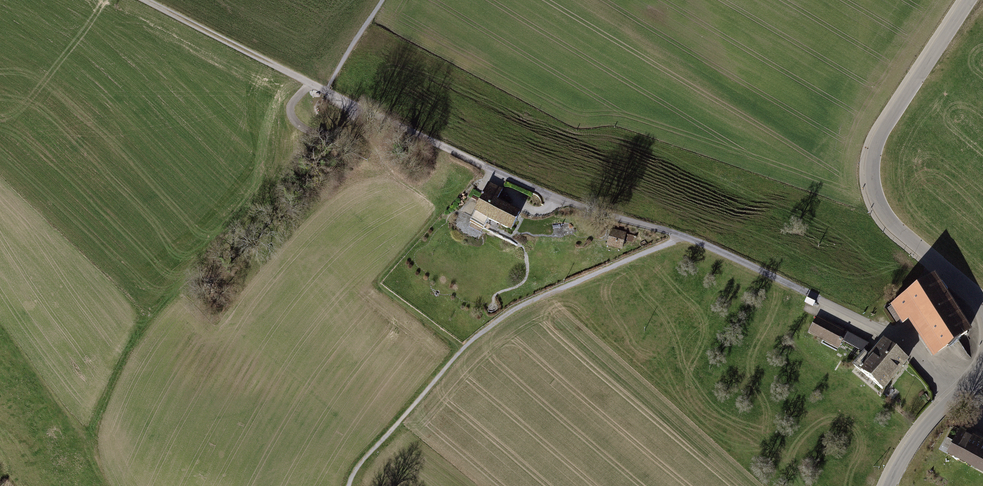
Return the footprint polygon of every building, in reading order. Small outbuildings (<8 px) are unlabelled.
[(489,181),(469,223),(484,229),(489,218),(512,230),(521,210),(499,198),(503,187),(489,181)] [(627,233),(611,230),(607,247),(623,251),(627,233)] [(936,279),(893,307),(904,325),(909,322),(934,359),(972,335),(936,279)] [(820,317),(810,333),(840,350),(844,343),(863,354),(868,345),(820,317)] [(910,364),(885,343),(873,357),(897,378),(910,364)] [(897,378),(873,357),(861,372),(885,392),(897,378)] [(948,458),(982,475),(982,444),(961,432),(948,458)]
